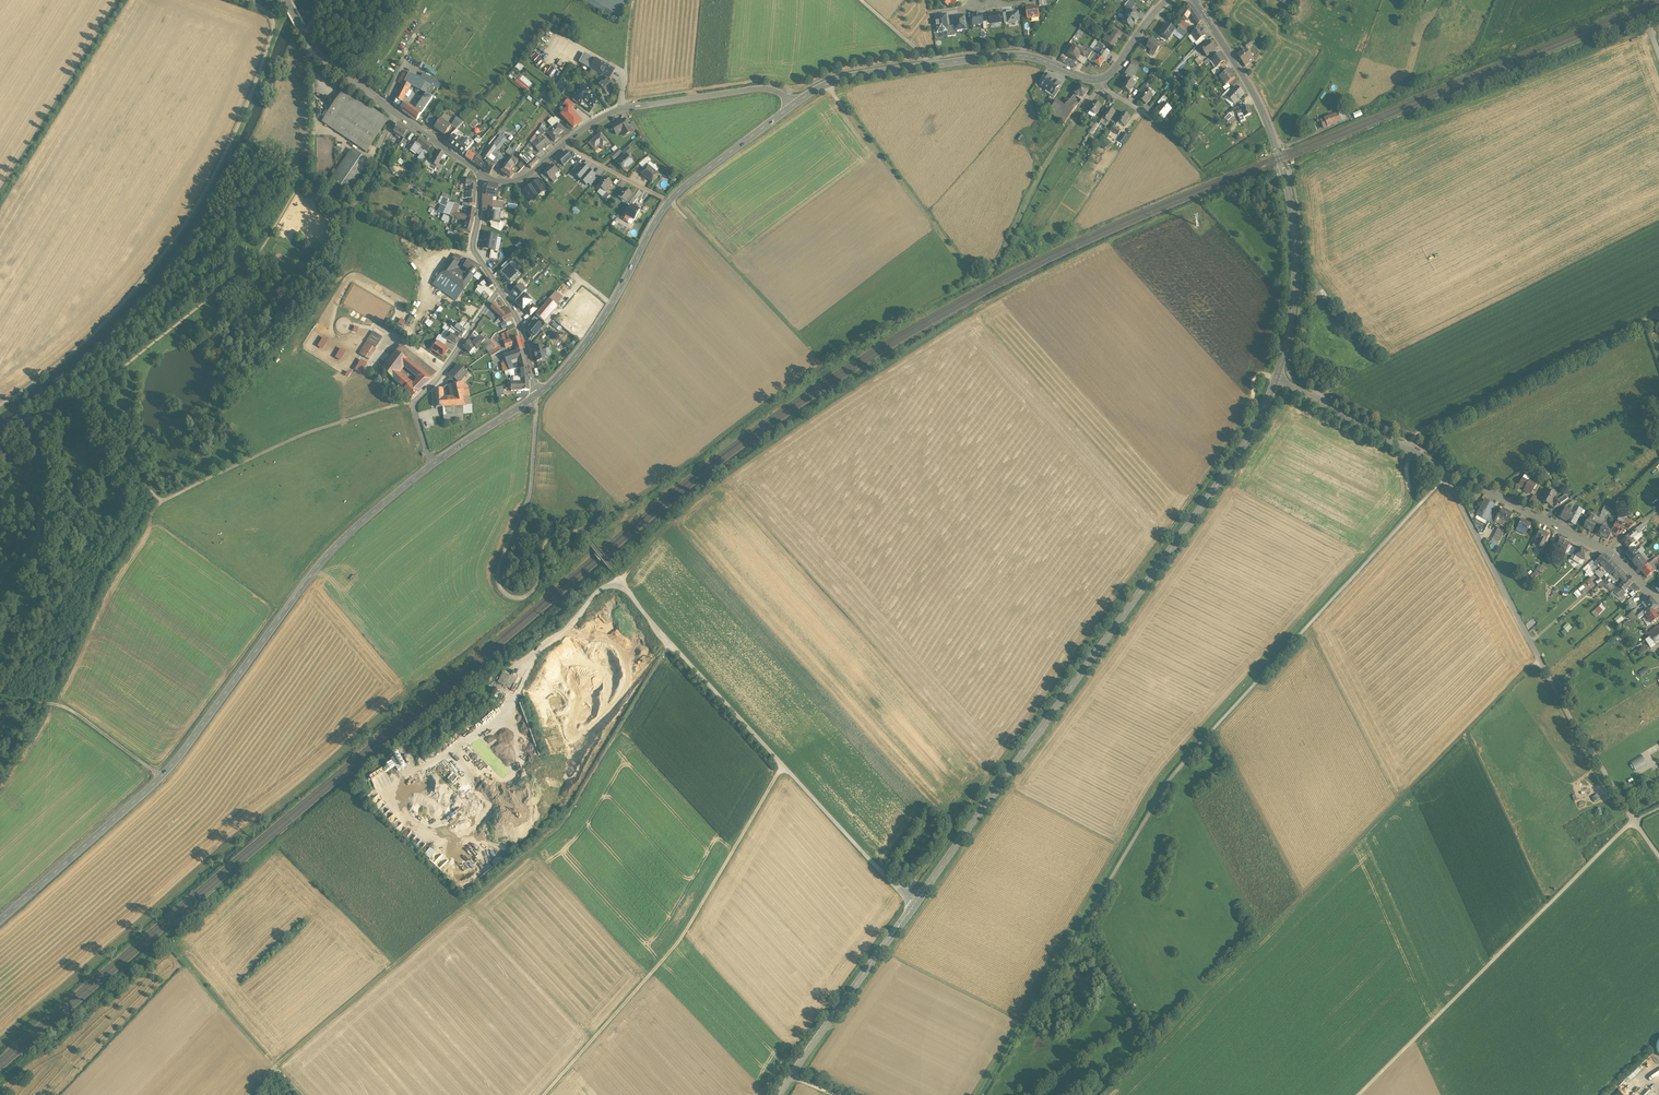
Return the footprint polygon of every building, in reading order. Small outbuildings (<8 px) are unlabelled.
[(600,0),(593,0),(592,0),(585,0),(584,2),(599,10),(600,8),(597,6),(600,0)] [(597,6),(600,8),(599,10),(604,12),(605,10),(622,19),(624,16),(620,15),(627,0),(600,0),(597,6)] [(1124,6),(1131,11),(1136,5),(1131,0),(1130,0),(1127,3),(1124,6)] [(1186,9),(1179,18),(1182,20),(1184,22),(1191,13),(1193,15),(1196,12),(1194,9),(1190,5),(1186,9)] [(1038,6),(1026,8),(1027,19),(1039,17),(1038,6)] [(1006,11),(1006,13),(1008,22),(1020,21),(1018,11),(1013,12),(1013,10),(1006,11)] [(1126,14),(1126,15),(1122,21),(1131,27),(1138,17),(1129,11),(1128,12),(1127,12),(1126,14)] [(989,14),(989,15),(990,24),(1001,22),(1000,13),(989,14)] [(975,15),(971,16),(973,25),(983,24),(983,22),(982,14),(978,15),(978,14),(975,14),(975,15)] [(946,15),(935,16),(937,33),(947,31),(948,31),(947,27),(946,15)] [(965,16),(952,17),(954,32),(967,31),(965,16)] [(1184,22),(1182,20),(1178,27),(1179,28),(1185,33),(1190,26),(1184,22)] [(1167,24),(1160,34),(1168,40),(1175,30),(1167,24)] [(1185,33),(1179,28),(1177,31),(1185,37),(1187,34),(1185,33)] [(1200,29),(1192,35),(1197,41),(1197,42),(1203,37),(1205,36),(1204,34),(1204,33),(1202,32),(1202,31),(1200,29)] [(1110,38),(1109,37),(1105,42),(1113,47),(1119,39),(1122,35),(1115,30),(1110,38)] [(1203,37),(1197,42),(1197,41),(1195,43),(1197,46),(1205,40),(1203,37)] [(1160,47),(1151,40),(1146,47),(1151,51),(1149,54),(1153,57),(1155,55),(1160,47)] [(1209,41),(1200,48),(1207,56),(1216,50),(1209,41)] [(1086,53),(1073,44),(1067,55),(1073,59),(1077,61),(1081,55),(1084,57),(1086,53)] [(1102,49),(1097,46),(1094,50),(1100,54),(1103,50),(1102,49)] [(1088,50),(1086,53),(1084,57),(1087,60),(1088,59),(1092,53),(1088,50)] [(1100,54),(1099,57),(1104,60),(1109,54),(1103,50),(1100,54)] [(1246,50),(1238,56),(1243,63),(1247,60),(1251,57),(1246,50)] [(1092,53),(1088,59),(1092,61),(1096,55),(1092,53)] [(614,71),(584,54),(579,63),(602,76),(604,74),(611,77),(614,71)] [(1220,54),(1212,60),(1217,67),(1225,61),(1220,54)] [(1098,56),(1093,62),(1100,67),(1104,60),(1099,57),(1098,56)] [(424,68),(435,75),(437,72),(426,64),(424,68)] [(1131,64),(1123,76),(1127,79),(1130,80),(1138,69),(1131,64)] [(1229,70),(1219,77),(1226,85),(1228,83),(1235,78),(1229,70)] [(427,93),(433,96),(442,82),(422,75),(420,80),(409,75),(408,74),(407,75),(402,73),(398,82),(403,84),(393,104),(398,107),(401,102),(410,85),(427,93)] [(1050,78),(1046,75),(1040,84),(1042,85),(1041,86),(1041,87),(1043,88),(1044,88),(1045,87),(1053,93),(1057,88),(1059,84),(1055,81),(1054,82),(1050,79),(1050,78)] [(606,81),(603,84),(602,83),(599,86),(604,92),(605,93),(614,85),(608,79),(606,81)] [(1130,80),(1127,79),(1122,88),(1130,93),(1135,83),(1130,80)] [(517,81),(515,84),(526,90),(527,87),(517,81)] [(565,87),(559,83),(555,88),(562,94),(566,88),(565,87)] [(1084,88),(1081,85),(1075,93),(1077,95),(1078,96),(1077,97),(1081,100),(1088,91),(1088,90),(1087,89),(1086,87),(1084,88)] [(1145,85),(1141,89),(1139,91),(1142,94),(1146,89),(1147,89),(1148,88),(1145,85)] [(604,92),(599,86),(596,89),(601,94),(604,92)] [(590,93),(582,87),(573,99),(581,106),(584,101),(593,108),(597,102),(588,95),(590,93)] [(1232,91),(1227,96),(1228,97),(1226,100),(1233,106),(1244,94),(1236,87),(1232,91)] [(1057,88),(1053,93),(1051,96),(1054,98),(1059,90),(1057,88)] [(1142,94),(1139,98),(1146,104),(1152,97),(1149,94),(1150,92),(1147,89),(1146,89),(1142,94)] [(1229,89),(1222,96),(1226,100),(1228,97),(1227,96),(1232,91),(1229,89)] [(387,122),(343,91),(333,105),(322,121),(367,152),(387,122)] [(433,96),(427,93),(416,110),(421,114),(433,96)] [(1164,96),(1157,103),(1161,106),(1163,104),(1167,99),(1164,96)] [(1071,98),(1070,100),(1067,98),(1062,105),(1057,101),(1048,112),(1052,115),(1056,118),(1064,123),(1079,104),(1071,98)] [(575,105),(568,100),(564,105),(567,108),(570,110),(575,105)] [(1102,107),(1094,102),(1089,110),(1091,111),(1096,115),(1102,107)] [(416,110),(407,104),(406,105),(402,111),(416,120),(421,114),(416,110)] [(1161,106),(1156,112),(1163,118),(1170,110),(1163,104),(1161,106)] [(1249,106),(1245,107),(1245,106),(1243,107),(1243,108),(1237,111),(1238,114),(1237,114),(1241,122),(1246,120),(1244,117),(1253,114),(1249,106)] [(570,110),(567,108),(559,115),(566,122),(567,121),(573,128),(577,124),(579,125),(583,121),(578,117),(577,118),(570,110)] [(1109,108),(1102,118),(1108,122),(1115,112),(1109,108)] [(1341,112),(1324,118),(1320,120),(1321,122),(1322,125),(1323,128),(1327,126),(1344,120),(1348,118),(1347,116),(1346,113),(1345,110),(1341,112)] [(1123,112),(1117,121),(1124,125),(1130,117),(1123,112)] [(1231,113),(1225,118),(1229,124),(1231,122),(1232,122),(1236,119),(1231,113)] [(426,121),(431,125),(435,119),(430,115),(426,121)] [(557,124),(558,124),(553,119),(554,118),(553,118),(548,122),(553,128),(557,124)] [(451,126),(440,119),(434,127),(445,135),(451,126)] [(461,123),(455,119),(451,124),(456,128),(461,123)] [(624,119),(619,123),(619,122),(616,124),(611,127),(616,135),(622,132),(624,136),(631,131),(632,131),(628,125),(624,119)] [(636,129),(632,123),(628,125),(632,131),(631,131),(632,132),(636,129)] [(408,130),(398,124),(395,129),(396,129),(394,132),(397,134),(395,136),(399,139),(400,137),(403,138),(408,130)] [(553,128),(547,133),(555,142),(559,138),(557,136),(563,131),(557,124),(553,128)] [(1121,131),(1114,126),(1111,130),(1118,135),(1121,131)] [(460,131),(456,128),(450,135),(452,137),(453,136),(455,137),(460,131)] [(600,133),(588,143),(594,150),(600,146),(603,149),(609,143),(600,133)] [(1124,133),(1118,142),(1124,146),(1129,137),(1124,133)] [(541,135),(537,139),(538,140),(534,143),(536,146),(534,147),(539,153),(544,148),(546,149),(549,146),(542,137),(541,135)] [(460,140),(455,137),(453,136),(452,137),(447,143),(454,148),(459,141),(460,140)] [(498,138),(492,146),(495,148),(501,141),(498,138)] [(431,147),(420,139),(417,144),(416,143),(410,152),(415,156),(420,148),(421,149),(422,148),(428,152),(431,147)] [(470,139),(468,141),(467,141),(464,145),(459,141),(454,148),(459,151),(463,155),(474,143),(470,139)] [(501,141),(495,148),(494,150),(496,151),(503,143),(501,141)] [(519,146),(516,143),(512,149),(510,147),(505,153),(511,156),(519,146)] [(476,154),(475,155),(478,157),(478,156),(481,152),(482,152),(487,146),(485,144),(481,151),(479,149),(476,154)] [(632,152),(628,147),(622,153),(624,156),(626,155),(627,156),(632,152)] [(496,151),(494,150),(491,154),(491,155),(495,157),(494,158),(498,161),(498,160),(500,157),(498,156),(499,154),(499,153),(496,151)] [(354,151),(332,183),(348,193),(369,162),(354,151)] [(439,151),(431,165),(436,167),(440,169),(441,166),(438,164),(444,154),(439,151)] [(473,152),(472,153),(469,151),(465,156),(474,162),(478,157),(475,155),(476,154),(473,152)] [(566,151),(557,159),(559,161),(558,162),(559,164),(561,163),(563,166),(572,158),(566,151)] [(421,152),(420,154),(417,158),(422,162),(426,156),(423,154),(421,152)] [(487,152),(483,157),(482,159),(478,156),(478,157),(474,162),(482,168),(488,159),(491,155),(491,154),(487,152)] [(530,153),(526,157),(522,154),(519,158),(523,161),(527,165),(531,169),(538,162),(530,153)] [(624,156),(619,161),(617,163),(620,166),(619,166),(619,168),(621,170),(623,170),(624,171),(633,163),(627,156),(626,155),(624,156)] [(514,158),(511,156),(501,171),(504,173),(504,176),(505,177),(507,176),(509,177),(510,177),(511,177),(514,174),(511,172),(512,170),(510,169),(514,164),(515,165),(516,163),(518,161),(514,158)] [(489,160),(488,159),(482,168),(490,173),(495,165),(498,161),(494,158),(492,161),(490,160),(489,160)] [(649,163),(644,159),(639,164),(644,169),(647,164),(649,163)] [(527,165),(523,161),(519,165),(518,167),(522,171),(527,165)] [(577,165),(573,170),(576,173),(581,166),(578,164),(577,165)] [(647,164),(644,169),(640,173),(652,182),(659,174),(647,164)] [(552,165),(544,172),(549,178),(550,179),(554,183),(557,180),(553,175),(558,171),(552,165)] [(583,165),(581,166),(576,173),(574,175),(580,180),(589,170),(583,165)] [(589,170),(580,180),(586,185),(587,183),(593,177),(595,175),(589,170)] [(544,172),(541,175),(545,180),(549,178),(544,172)] [(593,177),(587,183),(591,186),(596,180),(593,177)] [(612,183),(604,177),(597,186),(605,192),(612,183)] [(477,179),(466,178),(466,184),(465,185),(470,186),(470,191),(476,192),(477,179)] [(547,189),(540,179),(537,181),(544,191),(547,189)] [(537,181),(531,185),(538,195),(544,191),(537,181)] [(498,185),(488,183),(486,195),(496,197),(498,185)] [(531,185),(524,190),(531,199),(531,200),(538,195),(531,185)] [(631,194),(625,188),(618,197),(625,202),(630,195),(631,194)] [(524,190),(522,192),(528,201),(531,199),(524,190)] [(466,191),(466,192),(465,198),(467,199),(467,203),(469,204),(470,204),(475,204),(476,192),(470,191),(466,191)] [(496,197),(486,195),(482,194),(482,210),(488,210),(496,209),(498,201),(499,197),(496,197)] [(438,212),(446,216),(453,219),(454,218),(457,219),(458,219),(459,214),(455,214),(459,206),(448,203),(449,200),(441,197),(438,204),(441,205),(438,212)] [(631,206),(630,209),(629,208),(625,216),(634,221),(639,210),(631,206)] [(434,209),(430,208),(428,212),(431,214),(430,215),(435,217),(437,212),(433,210),(434,209)] [(475,209),(469,208),(468,213),(467,217),(459,214),(458,219),(466,221),(473,224),(475,209)] [(488,213),(487,222),(493,223),(499,223),(500,214),(498,214),(488,213)] [(466,221),(463,230),(470,233),(473,224),(466,221)] [(499,223),(493,223),(493,224),(491,228),(500,232),(505,224),(502,223),(499,223)] [(630,230),(622,225),(621,227),(618,225),(616,228),(627,236),(630,230)] [(455,229),(454,233),(449,231),(448,235),(462,239),(464,231),(455,229)] [(497,236),(485,234),(483,248),(491,249),(494,250),(495,248),(497,236)] [(490,258),(497,259),(499,249),(495,248),(494,250),(491,249),(490,258)] [(468,260),(455,254),(451,260),(457,264),(458,263),(464,266),(468,260)] [(451,260),(441,275),(463,290),(469,282),(462,278),(453,271),(455,267),(457,264),(451,260)] [(473,263),(468,260),(464,266),(467,269),(466,270),(467,271),(473,276),(480,267),(473,263)] [(503,270),(500,273),(511,283),(520,275),(513,269),(517,266),(512,261),(503,270)] [(465,274),(455,267),(453,271),(462,278),(465,274)] [(473,276),(467,271),(465,274),(462,278),(469,282),(473,276)] [(463,290),(441,275),(433,286),(456,301),(463,290)] [(488,278),(477,287),(478,287),(484,290),(489,296),(492,292),(489,289),(489,288),(493,285),(488,278)] [(511,293),(517,300),(524,293),(527,290),(520,284),(511,293)] [(556,292),(549,299),(555,304),(562,297),(556,292)] [(528,305),(532,301),(524,293),(517,300),(515,303),(523,311),(523,310),(528,305)] [(549,299),(536,315),(538,318),(542,320),(544,322),(557,306),(555,304),(549,299)] [(501,311),(494,304),(491,307),(501,316),(500,317),(504,321),(512,317),(510,312),(508,308),(501,311)] [(523,310),(530,317),(537,309),(532,304),(530,307),(528,305),(523,310)] [(424,323),(430,328),(434,324),(428,319),(424,323)] [(467,324),(463,320),(458,326),(463,329),(467,324)] [(527,331),(535,337),(541,330),(543,328),(542,327),(535,321),(533,324),(527,331)] [(458,326),(455,323),(452,326),(451,328),(457,333),(462,336),(466,331),(458,326)] [(457,333),(451,328),(448,332),(449,333),(455,337),(457,333)] [(504,342),(519,338),(516,328),(502,335),(504,342)] [(382,338),(373,332),(366,343),(373,347),(376,349),(377,346),(382,338)] [(457,333),(455,337),(449,333),(445,339),(447,341),(456,346),(460,340),(462,336),(457,333)] [(472,334),(468,340),(469,340),(471,343),(476,338),(472,334)] [(444,346),(447,341),(445,339),(439,335),(436,341),(438,342),(444,346)] [(493,345),(486,336),(483,339),(485,340),(485,341),(490,347),(492,345),(493,345)] [(519,338),(504,342),(505,346),(506,348),(512,346),(514,345),(516,350),(516,352),(522,350),(519,338)] [(545,345),(538,338),(533,343),(537,347),(538,346),(541,348),(543,347),(545,345)] [(471,343),(469,340),(464,348),(472,357),(478,351),(472,344),(471,343)] [(477,340),(472,344),(478,351),(483,346),(481,344),(478,341),(477,340)] [(481,344),(483,346),(489,353),(492,349),(490,347),(485,341),(481,344)] [(444,346),(438,342),(432,351),(443,357),(448,349),(444,346)] [(366,343),(359,354),(369,360),(373,353),(370,351),(373,347),(366,343)] [(541,348),(538,346),(537,347),(536,349),(534,349),(535,353),(534,353),(535,357),(536,357),(537,362),(542,360),(541,359),(546,357),(546,356),(545,354),(546,354),(545,350),(545,349),(544,350),(543,347),(541,348)] [(511,354),(509,354),(511,361),(519,358),(524,357),(522,350),(516,352),(511,354)] [(397,352),(382,371),(394,380),(398,374),(397,373),(403,365),(407,360),(397,352)] [(502,363),(501,364),(502,371),(503,371),(506,371),(510,371),(513,370),(511,366),(508,367),(506,362),(511,361),(509,354),(506,355),(504,356),(502,358),(501,359),(502,363)] [(436,373),(412,355),(407,360),(403,365),(419,378),(416,381),(417,383),(422,388),(436,373)] [(467,373),(458,365),(449,376),(450,377),(453,379),(454,378),(459,382),(467,373)] [(522,367),(520,368),(521,374),(521,377),(521,380),(528,380),(527,366),(522,367)] [(407,381),(398,374),(394,380),(395,381),(400,385),(402,387),(407,381)] [(454,378),(453,379),(450,377),(446,381),(447,385),(451,385),(459,383),(459,382),(454,378)] [(529,390),(528,380),(521,380),(521,381),(516,382),(511,382),(511,390),(529,390)] [(411,383),(407,381),(402,387),(403,388),(405,389),(404,391),(411,398),(412,397),(418,391),(412,385),(411,383)] [(417,383),(416,381),(412,385),(418,391),(422,388),(417,383)] [(454,397),(442,398),(442,407),(443,407),(444,420),(463,419),(463,413),(472,413),(472,405),(469,389),(461,391),(460,383),(459,383),(451,385),(454,397)] [(1536,485),(1528,481),(1528,483),(1522,479),(1518,486),(1524,489),(1524,490),(1531,494),(1536,485)] [(1555,496),(1546,491),(1541,501),(1550,505),(1555,496)] [(1565,495),(1557,501),(1560,504),(1568,499),(1565,495)] [(1538,500),(1532,497),(1529,503),(1535,506),(1538,500)] [(1485,500),(1476,516),(1486,521),(1492,510),(1494,505),(1485,500)] [(1605,515),(1611,509),(1605,505),(1601,513),(1605,515)] [(1572,513),(1565,510),(1561,518),(1572,523),(1572,522),(1575,523),(1581,511),(1575,507),(1572,513)] [(1513,515),(1502,509),(1500,513),(1499,513),(1496,518),(1508,524),(1513,515)] [(1492,510),(1486,521),(1489,522),(1495,511),(1492,510)] [(1598,519),(1590,514),(1588,519),(1596,523),(1599,525),(1602,520),(1598,519)] [(1596,523),(1588,519),(1584,528),(1592,532),(1596,523)] [(1624,525),(1617,521),(1614,527),(1612,531),(1611,533),(1617,536),(1622,531),(1621,531),(1623,528),(1627,530),(1635,523),(1627,519),(1624,525)] [(1530,525),(1521,520),(1516,530),(1522,534),(1523,532),(1526,533),(1530,525)] [(1604,522),(1602,526),(1612,531),(1614,527),(1604,522)] [(1612,531),(1602,526),(1598,535),(1607,540),(1611,533),(1612,531)] [(1641,530),(1638,527),(1634,530),(1637,534),(1632,538),(1635,542),(1636,541),(1642,536),(1646,533),(1644,530),(1642,532),(1640,531),(1641,530)] [(1504,532),(1497,529),(1491,540),(1498,544),(1504,532)] [(1629,534),(1622,541),(1628,548),(1628,547),(1635,542),(1632,538),(1637,534),(1634,530),(1629,534)] [(1541,531),(1540,531),(1537,535),(1535,539),(1539,541),(1544,544),(1549,535),(1541,531)] [(1570,544),(1560,539),(1560,541),(1558,540),(1557,543),(1558,544),(1556,548),(1565,553),(1569,545),(1570,544)] [(1635,542),(1628,547),(1630,550),(1633,548),(1638,544),(1636,541),(1635,542)] [(1576,548),(1569,545),(1565,553),(1571,556),(1574,553),(1573,552),(1576,548)] [(1589,553),(1580,548),(1576,554),(1575,556),(1581,559),(1580,561),(1583,563),(1589,553)] [(1630,550),(1625,554),(1631,561),(1639,555),(1636,552),(1633,548),(1630,550)] [(1611,560),(1603,554),(1593,564),(1595,567),(1599,564),(1602,567),(1603,568),(1611,560)] [(1647,565),(1639,555),(1631,561),(1636,567),(1636,566),(1640,571),(1647,565)] [(1618,567),(1611,560),(1603,568),(1607,571),(1610,575),(1611,574),(1618,568),(1618,567)] [(1647,565),(1640,571),(1644,575),(1644,576),(1645,577),(1646,578),(1653,572),(1649,568),(1653,564),(1651,562),(1647,565)] [(1595,567),(1592,570),(1588,565),(1582,569),(1585,572),(1587,570),(1592,576),(1595,573),(1599,570),(1595,567)] [(1603,568),(1602,567),(1599,570),(1595,573),(1599,578),(1603,575),(1607,571),(1603,568)] [(1628,578),(1618,568),(1611,574),(1617,581),(1619,578),(1623,582),(1628,578)] [(1635,582),(1629,576),(1628,578),(1623,582),(1619,586),(1618,586),(1624,592),(1629,588),(1633,592),(1638,588),(1633,584),(1635,583),(1635,582)] [(1615,589),(1609,583),(1605,587),(1611,593),(1615,589)] [(1624,592),(1618,586),(1615,589),(1611,593),(1610,594),(1614,598),(1615,597),(1618,600),(1621,603),(1626,598),(1623,595),(1625,593),(1624,592)] [(1576,590),(1572,593),(1576,598),(1580,595),(1576,590)] [(1658,607),(1649,597),(1641,603),(1646,610),(1649,614),(1653,611),(1658,607)] [(1633,602),(1627,606),(1632,612),(1637,607),(1633,602)] [(1598,607),(1594,611),(1598,615),(1603,611),(1599,607),(1598,607)] [(1632,612),(1627,616),(1630,620),(1622,626),(1625,629),(1627,628),(1644,615),(1645,616),(1649,614),(1646,610),(1642,612),(1637,607),(1632,612)] [(1649,614),(1645,616),(1650,624),(1658,618),(1653,611),(1649,614)] [(1619,614),(1613,620),(1618,625),(1623,619),(1619,614)] [(1567,624),(1562,629),(1567,634),(1572,629),(1567,624)] [(1650,632),(1652,635),(1658,630),(1658,628),(1658,627),(1650,632)] [(1656,643),(1651,636),(1647,638),(1645,640),(1648,646),(1651,650),(1657,646),(1656,643)] [(1646,667),(1638,672),(1641,677),(1649,672),(1646,667)] [(500,683),(512,689),(517,678),(504,672),(500,683)] [(1658,751),(1658,745),(1650,749),(1653,754),(1658,751)] [(385,769),(386,773),(392,770),(393,772),(398,769),(399,770),(404,768),(402,765),(404,764),(400,754),(392,758),(395,764),(385,769)] [(374,781),(387,775),(385,770),(371,776),(374,781)] [(381,810),(386,805),(378,796),(372,801),(381,810)] [(412,831),(409,836),(417,843),(416,845),(421,849),(426,843),(412,831)] [(425,853),(431,858),(437,851),(431,846),(425,853)]
